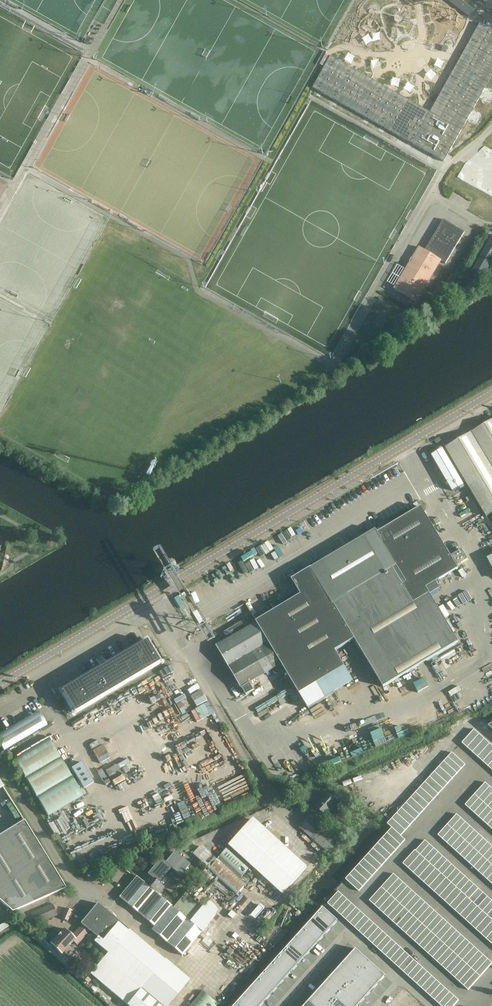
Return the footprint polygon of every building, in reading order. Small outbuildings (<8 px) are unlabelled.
[(330,59),(314,90),(442,162),(491,75),(491,31),(480,24),(429,114),(330,59)] [(407,268),(395,289),(416,302),(440,261),(446,264),(465,233),(444,220),(425,250),(420,247),(407,268)] [(473,270),(483,276),(491,260),(491,235),(473,270)] [(446,448),(486,516),(491,513),(491,420),(446,448)] [(433,453),(452,491),(463,485),(445,447),(433,453)] [(459,642),(435,602),(444,596),(440,589),(430,595),(427,588),(459,570),(422,508),(377,534),(375,530),(292,580),(301,595),(256,621),(256,622),(246,628),(242,621),(223,632),(227,640),(216,646),(241,688),(242,688),(246,694),(246,695),(254,691),(249,683),(281,664),(299,694),(345,667),(335,651),(355,639),(383,687),(459,642)] [(258,598),(248,604),(254,617),(265,611),(258,598)] [(146,641),(101,667),(61,691),(74,713),(159,663),(146,641)] [(201,717),(214,711),(210,701),(196,708),(201,717)] [(47,725),(39,712),(0,734),(0,745),(3,751),(47,725)] [(467,748),(479,734),(474,730),(462,743),(467,748)] [(100,733),(89,739),(98,760),(100,759),(106,774),(95,779),(102,793),(124,783),(100,733)] [(472,752),(484,739),(479,734),(467,748),(472,752)] [(60,758),(49,739),(14,759),(25,778),(36,797),(48,816),(83,796),(71,777),(60,758)] [(477,757),(489,743),(484,739),(472,752),(477,757)] [(491,751),(491,746),(489,743),(477,757),(483,762),(491,751)] [(491,762),(491,751),(483,762),(488,767),(491,762)] [(452,753),(448,757),(461,769),(465,765),(454,754),(452,753)] [(448,757),(444,762),(457,774),(461,769),(448,757)] [(444,762),(439,767),(452,779),(457,774),(444,762)] [(439,767),(434,772),(448,784),(452,779),(439,767)] [(434,772),(430,777),(443,789),(448,784),(434,772)] [(430,777),(425,782),(438,795),(443,789),(430,777)] [(425,782),(420,787),(434,800),(438,795),(425,782)] [(479,799),(490,787),(485,783),(474,795),(479,799)] [(420,787),(416,793),(429,805),(434,800),(420,787)] [(491,793),(491,789),(490,787),(479,799),(483,803),(491,793)] [(416,793),(411,798),(424,810),(429,805),(416,793)] [(491,802),(491,793),(483,803),(488,807),(491,802)] [(469,809),(479,799),(474,795),(465,805),(469,809)] [(411,798),(406,803),(420,815),(424,810),(411,798)] [(474,813),(483,803),(479,799),(469,809),(474,813)] [(406,803),(401,808),(415,820),(420,815),(406,803)] [(478,817),(488,807),(483,803),(474,813),(478,817)] [(491,811),(488,807),(478,817),(483,821),(491,811)] [(401,808),(397,813),(410,826),(415,820),(401,808)] [(491,820),(491,811),(483,821),(487,825),(491,820)] [(397,813),(392,819),(405,831),(410,826),(397,813)] [(452,829),(461,818),(457,814),(447,825),(452,829)] [(456,833),(466,822),(461,818),(452,829),(456,833)] [(392,819),(387,824),(392,828),(401,836),(405,831),(392,819)] [(24,821),(0,836),(0,902),(12,913),(66,889),(24,821)] [(248,824),(229,845),(283,894),(307,867),(256,821),(248,824)] [(461,837),(470,826),(466,822),(456,833),(461,837)] [(452,829),(447,825),(438,835),(442,839),(452,829)] [(465,841),(475,830),(470,826),(461,837),(465,841)] [(390,831),(387,833),(401,845),(405,840),(401,836),(392,828),(391,829),(390,831)] [(456,833),(452,829),(442,839),(447,843),(456,833)] [(470,845),(479,835),(475,830),(465,841),(470,845)] [(387,833),(383,838),(396,850),(401,845),(387,833)] [(461,837),(456,833),(447,843),(451,847),(461,837)] [(474,849),(483,839),(479,835),(470,845),(474,849)] [(465,841),(461,837),(451,847),(456,851),(465,841)] [(383,838),(378,843),(391,856),(396,850),(383,838)] [(478,853),(488,843),(483,839),(474,849),(478,853)] [(425,841),(416,851),(420,855),(429,845),(425,841)] [(470,845),(465,841),(456,851),(460,855),(470,845)] [(378,843),(373,849),(387,861),(391,856),(378,843)] [(491,847),(491,846),(488,843),(478,853),(483,857),(491,847)] [(429,845),(420,855),(425,859),(434,849),(429,845)] [(474,849),(470,845),(460,855),(465,859),(474,849)] [(247,863),(229,847),(219,858),(237,874),(247,863)] [(491,856),(491,847),(483,857),(487,861),(491,856)] [(373,849),(369,854),(382,866),(387,861),(373,849)] [(434,849),(425,859),(425,860),(429,863),(438,853),(434,849)] [(478,853),(474,849),(465,859),(469,863),(478,853)] [(415,850),(403,864),(408,868),(420,855),(416,851),(415,850)] [(171,906),(161,897),(156,893),(162,887),(168,880),(163,875),(170,867),(180,876),(189,865),(173,851),(167,858),(164,862),(159,859),(146,874),(147,874),(141,881),(136,877),(119,897),(143,918),(154,927),(151,930),(182,956),(202,933),(170,907),(171,906)] [(438,853),(429,863),(431,864),(433,867),(443,857),(438,853)] [(483,857),(478,853),(469,863),(473,867),(483,857)] [(369,854),(364,859),(377,871),(382,866),(369,854)] [(420,855),(408,868),(413,873),(425,860),(425,859),(420,855)] [(443,857),(433,867),(436,869),(438,871),(447,861),(443,857)] [(487,861),(483,857),(473,867),(478,871),(487,861)] [(237,874),(219,858),(209,869),(237,895),(247,883),(237,874)] [(364,859),(359,864),(373,876),(377,871),(364,859)] [(425,860),(413,873),(418,878),(431,864),(429,863),(425,860)] [(447,861),(438,871),(441,874),(442,875),(452,865),(447,861)] [(491,865),(487,861),(478,871),(482,876),(491,865)] [(359,864),(355,869),(368,881),(373,876),(359,864)] [(431,864),(418,878),(424,883),(436,869),(433,867),(431,864)] [(452,865),(442,875),(446,879),(447,879),(456,869),(452,865)] [(491,865),(482,876),(487,880),(491,874),(491,865)] [(355,869),(350,874),(364,886),(368,881),(355,869)] [(436,869),(424,883),(429,887),(441,874),(438,871),(436,869)] [(456,869),(447,879),(451,883),(461,873),(456,869)] [(461,873),(451,883),(456,887),(465,877),(461,873)] [(350,874),(346,879),(359,891),(364,886),(350,874)] [(394,874),(381,887),(387,892),(399,879),(394,874)] [(441,874),(429,887),(434,892),(446,879),(442,875),(441,874)] [(465,877),(456,887),(456,888),(460,891),(470,881),(465,877)] [(205,887),(196,879),(188,889),(197,896),(205,887)] [(399,879),(387,892),(391,896),(403,883),(399,879)] [(446,879),(434,892),(439,897),(451,883),(447,879),(446,879)] [(470,881),(460,891),(462,893),(465,895),(474,885),(470,881)] [(403,883),(391,896),(396,900),(408,887),(403,883)] [(451,883),(439,897),(444,901),(456,888),(456,887),(451,883)] [(474,885),(465,895),(467,897),(469,899),(478,889),(474,885)] [(381,887),(369,901),(375,905),(387,892),(381,887)] [(408,887),(396,900),(400,904),(412,891),(408,887)] [(456,888),(444,901),(450,906),(462,893),(460,891),(456,888)] [(478,889),(469,899),(472,902),(473,903),(483,893),(478,889)] [(412,891),(400,904),(404,908),(417,895),(412,891)] [(338,892),(328,904),(332,908),(343,896),(338,892)] [(387,892),(375,905),(379,910),(391,896),(387,892)] [(462,893),(450,906),(455,911),(467,897),(465,895),(462,893)] [(483,893),(473,903),(477,907),(478,907),(487,897),(483,893)] [(417,895),(404,908),(409,912),(421,899),(417,895)] [(343,896),(332,908),(337,912),(347,900),(343,896)] [(391,896),(379,910),(383,914),(396,900),(391,896)] [(467,897),(455,911),(460,915),(472,902),(469,899),(467,897)] [(487,897),(478,907),(482,911),(491,901),(487,897)] [(421,899),(409,912),(413,916),(425,903),(421,899)] [(347,900),(337,912),(341,916),(352,904),(347,900)] [(396,900),(383,914),(388,918),(400,904),(396,900)] [(482,911),(487,915),(491,910),(491,901),(482,911)] [(472,902),(460,915),(465,920),(477,907),(473,903),(472,902)] [(425,903),(413,916),(418,920),(430,907),(425,903)] [(52,904),(30,914),(35,925),(57,916),(52,904)] [(84,935),(91,942),(95,938),(88,931),(88,930),(97,938),(94,942),(107,953),(89,973),(127,1005),(167,1005),(188,981),(96,904),(79,923),(80,924),(70,936),(63,929),(49,943),(61,954),(72,941),(76,944),(84,935)] [(352,904),(341,916),(345,920),(356,908),(352,904)] [(400,904),(388,918),(392,922),(404,908),(400,904)] [(323,907),(317,915),(331,928),(338,921),(323,907)] [(430,907),(418,920),(422,924),(434,911),(430,907)] [(477,907),(465,920),(470,925),(482,911),(478,907),(477,907)] [(66,921),(71,910),(65,908),(60,918),(66,921)] [(356,908),(345,920),(350,924),(361,912),(356,908)] [(404,908),(392,922),(397,926),(409,912),(404,908)] [(434,911),(422,924),(427,928),(439,915),(434,911)] [(482,911),(470,925),(476,930),(488,916),(487,915),(482,911)] [(361,912),(350,924),(354,928),(365,916),(361,912)] [(409,912),(397,926),(401,930),(413,916),(409,912)] [(317,915),(310,922),(325,936),(331,928),(317,915)] [(439,915),(427,928),(431,932),(443,919),(439,915)] [(365,916),(354,928),(359,932),(370,920),(365,916)] [(413,916),(401,930),(406,934),(418,920),(413,916)] [(476,930),(481,934),(491,922),(491,920),(491,919),(488,916),(476,930)] [(443,919),(431,932),(436,936),(448,923),(443,919)] [(370,920),(359,932),(363,936),(374,924),(370,920)] [(418,920),(406,934),(410,938),(422,924),(418,920)] [(310,922),(303,930),(318,943),(325,936),(310,922)] [(481,934),(486,939),(491,932),(491,922),(481,934)] [(448,923),(436,936),(440,941),(452,927),(448,923)] [(374,924),(363,936),(368,940),(379,928),(374,924)] [(422,924),(410,938),(415,942),(427,928),(422,924)] [(452,927),(440,941),(445,945),(457,931),(452,927)] [(379,928),(368,940),(372,944),(383,932),(379,928)] [(427,928),(415,942),(419,946),(431,932),(427,928)] [(303,930),(297,937),(311,950),(318,943),(303,930)] [(457,931),(445,945),(449,949),(461,935),(457,931)] [(383,932),(372,944),(377,948),(387,936),(383,932)] [(431,932),(419,946),(424,950),(436,936),(431,932)] [(461,935),(449,949),(453,953),(466,939),(461,935)] [(387,936),(377,948),(381,952),(392,940),(387,936)] [(436,936),(424,950),(428,954),(440,941),(436,936)] [(297,937),(290,944),(305,958),(311,950),(297,937)] [(466,939),(453,953),(458,957),(470,943),(466,939)] [(392,940),(381,952),(386,956),(396,944),(392,940)] [(440,941),(428,954),(432,958),(445,945),(440,941)] [(470,943),(458,957),(462,961),(474,947),(470,943)] [(290,944),(283,952),(298,965),(305,958),(290,944)] [(396,944),(386,956),(390,960),(401,948),(396,944)] [(445,945),(432,958),(437,962),(449,949),(445,945)] [(474,947),(462,961),(467,965),(479,951),(474,947)] [(401,948),(390,960),(394,964),(405,952),(401,948)] [(356,949),(349,956),(364,970),(371,962),(356,949)] [(449,949),(437,962),(441,966),(453,953),(449,949)] [(479,951),(467,965),(471,969),(483,955),(479,951)] [(283,952),(276,959),(291,973),(298,965),(283,952)] [(405,952),(394,964),(399,968),(410,956),(405,952)] [(453,953),(441,966),(446,970),(458,957),(453,953)] [(483,955),(471,969),(476,973),(488,959),(483,955)] [(349,956),(342,964),(357,977),(364,970),(349,956)] [(410,956),(399,968),(403,972),(414,960),(410,956)] [(458,957),(446,970),(450,974),(462,961),(458,957)] [(276,959),(270,967),(285,980),(291,973),(276,959)] [(476,973),(480,977),(491,964),(491,963),(488,959),(476,973)] [(414,960),(403,972),(408,976),(419,964),(414,960)] [(462,961),(450,974),(455,978),(467,965),(462,961)] [(371,962),(364,970),(379,983),(386,976),(371,962)] [(342,964),(336,971),(351,984),(357,977),(342,964)] [(419,964),(408,976),(412,980),(423,968),(419,964)] [(467,965),(455,978),(459,982),(471,969),(467,965)] [(270,967),(263,974),(278,987),(285,980),(270,967)] [(423,968),(412,980),(417,984),(427,972),(423,968)] [(471,969),(459,982),(464,986),(476,973),(471,969)] [(364,970),(357,977),(372,990),(379,983),(364,970)] [(336,971),(329,979),(344,992),(351,984),(336,971)] [(427,972),(417,984),(421,988),(432,976),(427,972)] [(476,973),(464,986),(468,990),(480,977),(476,973)] [(263,974),(256,981),(271,995),(278,987),(263,974)] [(432,976),(421,988),(426,992),(436,980),(432,976)] [(357,977),(351,984),(366,998),(372,990),(357,977)] [(329,979),(322,986),(337,999),(344,992),(329,979)] [(436,980),(426,992),(430,996),(441,984),(436,980)] [(256,981),(250,989),(265,1002),(271,995),(256,981)] [(351,984),(344,992),(359,1005),(366,998),(351,984)] [(441,984),(430,996),(435,1000),(445,988),(441,984)] [(316,993),(330,1005),(331,1005),(337,999),(322,986),(316,993)] [(445,988),(435,1000),(439,1004),(450,992),(445,988)] [(243,996),(254,1005),(261,1005),(265,1002),(250,989),(243,996)] [(337,999),(345,1005),(358,1005),(359,1005),(344,992),(337,999)] [(439,1004),(441,1005),(445,1005),(454,996),(450,992),(439,1004)] [(309,1001),(315,1005),(330,1005),(316,993),(309,1001)] [(236,1004),(239,1005),(254,1005),(243,996),(236,1004)] [(401,1005),(422,1005),(410,996),(401,1005)] [(445,1005),(454,1005),(459,1000),(454,996),(445,1005)]
